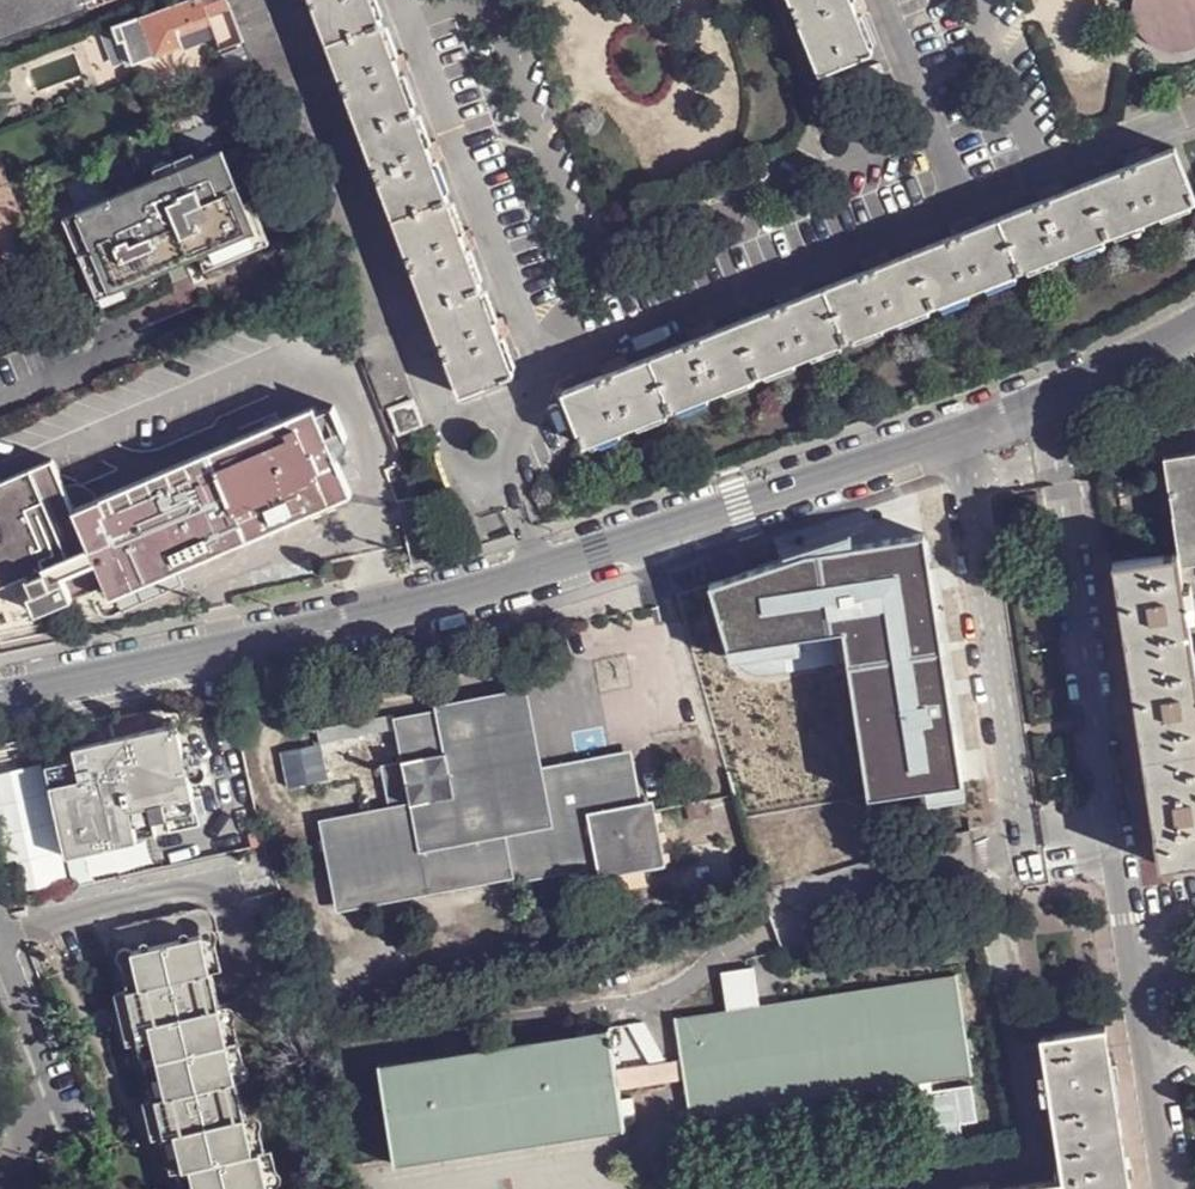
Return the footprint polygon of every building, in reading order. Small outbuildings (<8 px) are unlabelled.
[(85,4),(84,0),(0,0),(0,34),(85,4)] [(223,45),(244,38),(229,0),(174,0),(140,13),(119,20),(115,21),(129,62),(155,52),(183,41),(176,24),(210,13),(223,45)] [(255,67),(314,224),(337,283),(373,379),(384,410),(393,407),(416,397),(265,0),(229,0),(244,38),(255,67)] [(462,394),(514,373),(376,0),(315,0),(462,394)] [(874,54),(853,0),(791,0),(821,74),(874,54)] [(1145,3),(1142,16),(1145,28),(1152,39),(1156,44),(1168,50),(1181,51),(1194,47),(1194,0),(1146,0),(1145,3)] [(223,45),(219,46),(231,75),(255,67),(244,38),(223,45)] [(155,173),(75,208),(109,287),(198,250),(253,225),(244,199),(221,145),(195,155),(155,173)] [(1194,202),(1174,146),(564,391),(585,444),(1194,202)] [(152,165),(155,173),(195,155),(191,147),(152,165)] [(29,168),(24,153),(0,161),(0,177),(1,181),(20,173),(29,168)] [(20,173),(1,181),(0,181),(0,218),(34,203),(20,173)] [(253,225),(198,250),(205,264),(267,236),(249,195),(244,199),(253,225)] [(109,287),(75,208),(62,213),(97,293),(109,287)] [(425,422),(416,397),(393,407),(402,432),(425,422)] [(316,401),(74,502),(53,454),(0,475),(0,579),(90,541),(112,592),(354,490),(316,401)] [(1182,559),(1194,556),(1194,447),(1167,451),(1180,547),(1182,559)] [(791,540),(699,569),(727,654),(849,635),(876,801),(979,787),(935,531),(791,540)] [(1182,559),(1180,547),(1119,557),(1114,557),(1160,861),(1194,856),(1194,641),(1190,610),(1194,609),(1194,593),(1194,581),(1184,582),(1182,559)] [(344,905),(560,863),(545,777),(528,694),(401,718),(411,761),(385,766),(394,808),(328,822),(344,905)] [(195,795),(180,724),(75,747),(81,778),(52,784),(67,858),(140,841),(133,810),(195,795)] [(545,777),(560,863),(599,856),(604,877),(670,863),(658,799),(634,802),(626,764),(545,777)] [(262,1152),(255,1153),(203,936),(220,932),(218,922),(211,914),(201,909),(115,928),(130,989),(142,1044),(155,1101),(164,1137),(172,1172),(179,1171),(184,1188),(271,1188),(262,1152)] [(677,1018),(682,1055),(684,1071),(691,1111),(976,1066),(962,973),(677,1018)] [(142,1044),(130,989),(117,994),(129,1046),(142,1044)] [(1108,1022),(1044,1031),(1049,1066),(1041,1068),(1046,1099),(1054,1097),(1064,1163),(1056,1165),(1059,1178),(993,1188),(993,1180),(962,1184),(963,1188),(1133,1188),(1108,1022)] [(618,1083),(616,1067),(613,1041),(620,1039),(618,1033),(612,1033),(610,1028),(378,1064),(394,1158),(626,1120),(618,1083)] [(682,1055),(616,1067),(618,1083),(684,1071),(682,1055)] [(921,1089),(925,1136),(979,1132),(975,1085),(921,1089)] [(154,1140),(164,1137),(155,1101),(145,1103),(154,1140)]
